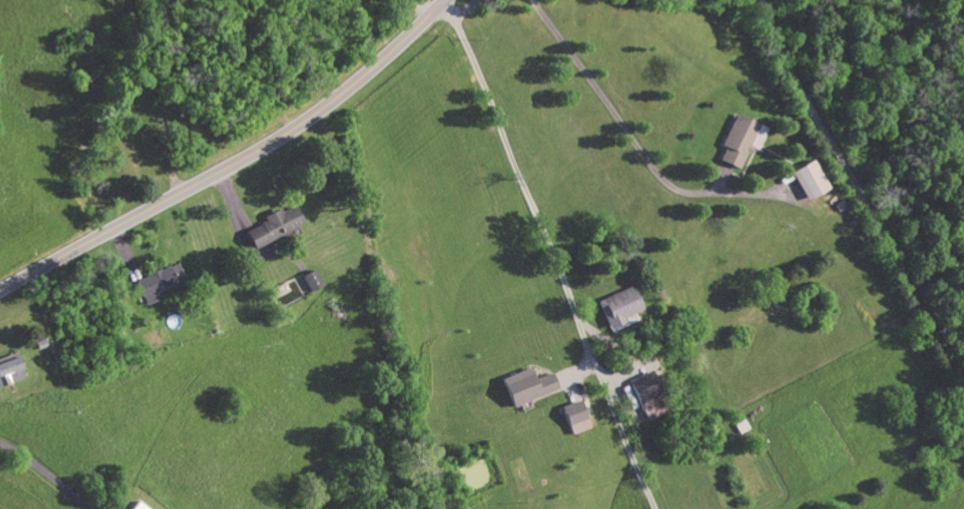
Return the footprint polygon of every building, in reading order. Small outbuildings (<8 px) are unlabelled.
[(739,171),(749,149),(757,152),(767,129),(734,115),(720,148),(724,149),(718,162),(739,171)] [(789,173),(805,203),(828,190),(811,161),(789,173)] [(251,250),(301,227),(292,207),(280,213),(278,210),(261,218),(264,223),(243,233),(251,250)] [(155,293),(184,280),(177,264),(134,282),(145,306),(158,301),(155,293)] [(322,287),(314,270),(301,276),(309,293),(322,287)] [(597,299),(605,326),(642,316),(635,289),(597,299)] [(23,380),(15,355),(1,360),(0,360),(0,387),(23,380)] [(558,393),(552,375),(534,380),(531,370),(501,379),(509,408),(558,393)] [(646,423),(667,414),(649,373),(628,382),(646,423)] [(570,436),(589,430),(579,402),(560,408),(570,436)]
